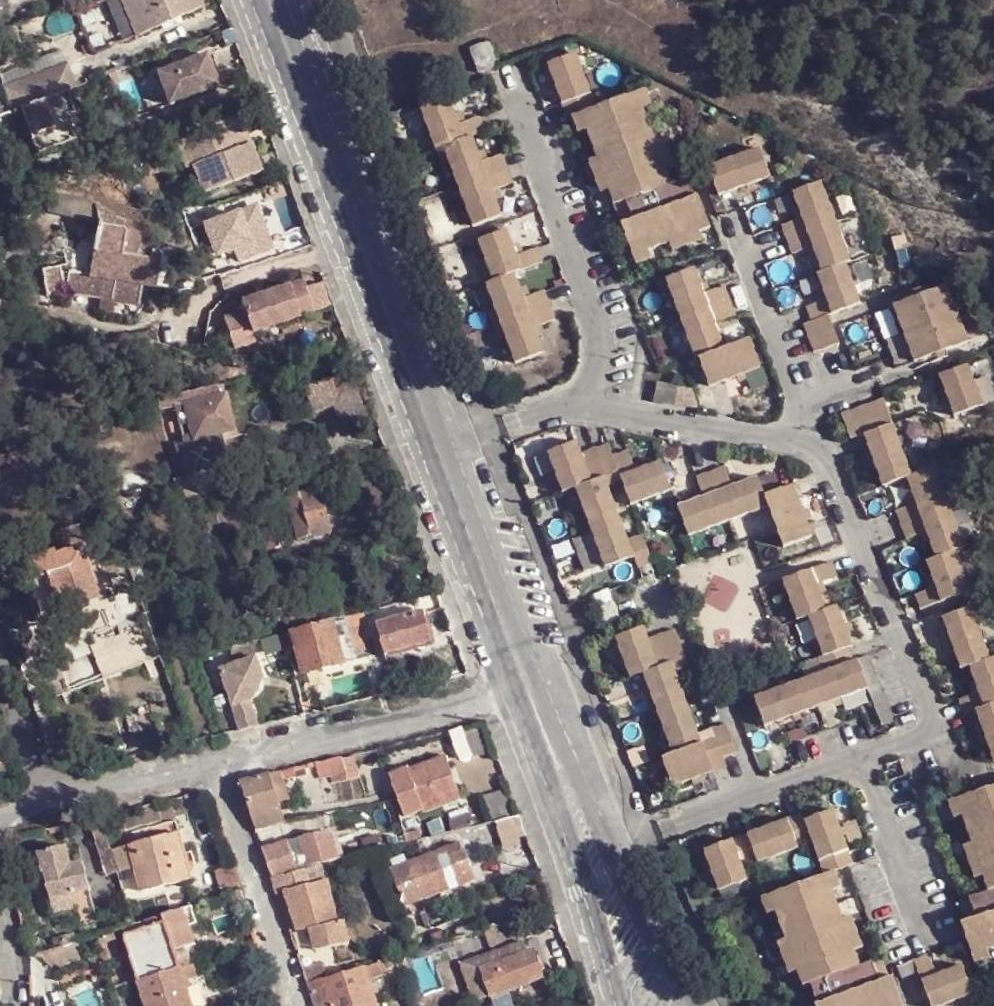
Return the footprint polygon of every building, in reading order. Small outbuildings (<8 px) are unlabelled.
[(13,6),(12,0),(0,0),(0,9),(13,6)] [(149,33),(135,0),(122,0),(139,38),(149,33)] [(149,33),(188,16),(181,0),(135,0),(149,33)] [(199,0),(181,0),(188,16),(203,9),(199,0)] [(577,52),(548,63),(568,117),(597,106),(577,52)] [(208,56),(160,74),(171,105),(220,87),(208,56)] [(21,84),(51,73),(47,61),(2,77),(7,91),(21,84)] [(21,84),(29,106),(70,91),(76,89),(77,89),(69,67),(51,73),(21,84)] [(38,154),(78,142),(71,115),(76,114),(70,91),(29,106),(21,110),(38,154)] [(639,93),(582,113),(616,203),(626,200),(634,220),(624,224),(636,255),(712,228),(699,198),(692,200),(684,179),(673,183),(639,93)] [(451,96),(422,107),(437,146),(445,144),(474,134),(486,129),(481,115),(460,123),(451,96)] [(13,113),(0,118),(0,131),(17,124),(13,113)] [(196,165),(205,192),(263,173),(253,144),(248,146),(239,117),(185,135),(196,165)] [(474,134),(445,144),(475,225),(504,215),(494,188),(514,181),(504,154),(484,161),(474,134)] [(185,135),(179,138),(189,167),(196,165),(185,135)] [(765,149),(714,168),(725,197),(777,179),(765,149)] [(858,263),(827,183),(799,193),(808,219),(789,227),(799,255),(819,248),(829,274),(854,266),(858,263)] [(793,189),(772,197),(780,218),(801,210),(793,189)] [(52,209),(73,211),(75,195),(55,191),(52,209)] [(217,218),(193,227),(204,259),(237,247),(241,259),(267,250),(261,233),(269,230),(260,205),(218,220),(217,218)] [(138,236),(146,247),(153,237),(110,208),(112,229),(138,236)] [(77,274),(73,288),(106,302),(144,310),(148,293),(121,288),(123,281),(166,288),(170,267),(134,259),(138,236),(112,229),(110,228),(98,279),(77,274)] [(269,230),(261,233),(267,250),(275,247),(269,230)] [(510,230),(481,239),(496,278),(545,261),(540,248),(520,255),(510,230)] [(146,247),(138,236),(134,259),(170,267),(174,253),(161,241),(153,253),(146,247)] [(53,294),(73,288),(77,274),(67,261),(46,267),(53,294)] [(829,274),(825,276),(834,302),(813,309),(818,324),(838,317),(869,305),(854,266),(829,274)] [(697,268),(669,279),(699,360),(702,359),(729,350),(718,323),(738,316),(727,287),(708,295),(697,268)] [(518,274),(489,284),(519,362),(547,352),(537,326),(558,319),(547,291),(526,298),(518,274)] [(123,281),(121,288),(148,293),(165,296),(166,288),(123,281)] [(314,312),(303,281),(242,302),(245,311),(225,319),(235,350),(255,343),(253,334),(314,312)] [(948,288),(895,308),(916,364),(970,344),(948,288)] [(143,316),(144,310),(106,302),(105,307),(143,316)] [(818,324),(812,327),(823,355),(849,346),(838,317),(818,324)] [(729,350),(702,359),(713,388),(764,370),(754,341),(729,350)] [(972,364),(942,375),(957,415),(986,405),(972,364)] [(172,400),(174,410),(186,407),(227,396),(225,386),(172,400)] [(237,432),(227,396),(186,407),(196,444),(237,432)] [(851,438),(864,433),(883,484),(908,476),(912,474),(893,424),(883,399),(842,414),(851,438)] [(582,437),(552,447),(568,488),(580,483),(611,565),(640,555),(612,479),(626,474),(618,450),(615,443),(587,452),(582,437)] [(631,445),(618,450),(626,474),(636,500),(676,486),(665,457),(639,466),(631,445)] [(172,482),(196,476),(192,459),(168,465),(172,482)] [(681,501),(693,531),(773,502),(768,491),(762,474),(736,483),(728,463),(701,473),(708,492),(681,501)] [(912,474),(908,476),(918,504),(898,511),(908,539),(928,532),(938,558),(958,552),(967,548),(937,466),(912,474)] [(799,480),(768,491),(773,502),(789,542),(818,532),(799,480)] [(248,491),(247,486),(233,489),(234,495),(248,491)] [(334,487),(321,491),(333,535),(336,548),(351,544),(334,487)] [(302,543),(333,535),(321,491),(290,500),(302,543)] [(192,501),(193,506),(214,501),(214,504),(226,501),(225,492),(192,501)] [(569,534),(582,569),(605,561),(592,526),(569,534)] [(39,625),(104,601),(85,548),(56,556),(56,553),(30,561),(36,579),(24,584),(39,625)] [(938,558),(929,562),(939,587),(917,595),(923,609),(973,591),(958,552),(938,558)] [(828,562),(778,580),(792,621),(814,614),(821,610),(813,585),(833,577),(828,562)] [(821,610),(814,614),(828,654),(854,646),(858,644),(843,604),(821,610)] [(973,608),(944,618),(963,670),(972,667),(993,659),(973,608)] [(298,633),(337,622),(334,613),(317,616),(315,609),(293,615),(298,633)] [(434,643),(428,615),(380,626),(387,654),(408,649),(434,643)] [(356,640),(357,646),(373,642),(367,616),(350,619),(356,640)] [(350,619),(337,622),(342,644),(356,640),(350,619)] [(309,676),(347,665),(342,644),(337,622),(298,633),(300,642),(309,676)] [(645,624),(616,633),(631,674),(646,669),(660,664),(651,639),(645,624)] [(679,629),(651,639),(660,664),(673,660),(676,666),(690,661),(679,629)] [(347,665),(362,662),(359,650),(357,646),(356,640),(342,644),(347,665)] [(378,645),(372,646),(375,659),(381,657),(378,645)] [(362,662),(375,659),(372,646),(359,650),(362,662)] [(828,654),(826,655),(832,669),(757,696),(768,726),(873,689),(862,659),(859,660),(854,646),(828,654)] [(387,654),(398,661),(409,658),(408,649),(387,654)] [(401,690),(403,689),(398,673),(402,673),(399,664),(398,661),(387,654),(389,661),(389,685),(399,681),(401,690)] [(972,667),(982,694),(962,701),(967,715),(979,711),(993,706),(993,659),(972,667)] [(233,705),(242,730),(259,726),(250,698),(252,697),(264,682),(257,660),(221,672),(230,695),(233,705)] [(660,664),(646,669),(676,751),(703,741),(676,666),(673,660),(660,664)] [(399,681),(389,685),(390,694),(401,690),(399,681)] [(230,695),(215,700),(219,709),(233,705),(230,695)] [(979,711),(993,752),(993,706),(979,711)] [(730,725),(716,730),(718,736),(727,757),(740,753),(730,725)] [(676,751),(664,755),(675,785),(729,766),(727,757),(718,736),(703,741),(676,751)] [(343,756),(346,770),(346,772),(360,769),(356,752),(343,756)] [(409,765),(391,773),(406,816),(425,810),(426,813),(464,799),(447,754),(419,762),(420,764),(422,770),(412,773),(410,768),(409,765)] [(343,756),(317,763),(319,776),(346,770),(343,756)] [(422,770),(420,764),(410,768),(412,773),(422,770)] [(283,779),(297,775),(294,768),(280,772),(283,779)] [(279,799),(289,796),(283,779),(280,772),(270,774),(279,799)] [(259,827),(286,819),(279,799),(270,774),(244,781),(259,827)] [(961,798),(993,888),(993,786),(961,798)] [(482,797),(489,823),(522,815),(513,788),(482,797)] [(840,808),(811,818),(817,837),(832,873),(861,863),(840,808)] [(807,812),(794,817),(804,842),(817,837),(811,818),(807,812)] [(794,817),(754,830),(763,856),(764,860),(804,846),(804,842),(794,817)] [(324,863),(344,858),(335,826),(327,829),(313,828),(265,846),(275,875),(302,868),(324,863)] [(754,830),(739,836),(749,861),(763,856),(754,830)] [(193,878),(182,832),(129,845),(141,890),(193,878)] [(749,861),(739,836),(711,846),(726,886),(754,876),(749,861)] [(475,880),(464,853),(458,855),(455,845),(424,855),(431,873),(416,880),(422,899),(475,880)] [(71,864),(66,846),(36,854),(50,902),(69,897),(72,909),(93,904),(81,861),(71,864)] [(395,865),(409,860),(407,853),(393,858),(395,865)] [(416,880),(431,873),(424,855),(409,860),(395,865),(389,868),(403,906),(422,899),(416,880)] [(242,892),(234,868),(216,874),(224,898),(242,892)] [(275,875),(281,891),(289,890),(307,886),(302,868),(275,875)] [(899,977),(885,982),(878,961),(867,964),(832,873),(776,893),(809,984),(818,981),(825,1002),(823,1003),(824,1005),(909,1005),(899,977)] [(339,921),(330,880),(307,886),(289,890),(302,931),(307,928),(313,952),(350,944),(345,920),(339,921)] [(977,894),(984,916),(969,921),(981,953),(993,948),(993,888),(977,894)] [(50,902),(52,914),(72,909),(69,897),(50,902)] [(196,940),(186,909),(155,918),(158,924),(167,921),(175,947),(196,940)] [(467,919),(443,927),(445,932),(447,939),(469,933),(471,933),(467,919)] [(480,970),(474,972),(483,998),(491,996),(494,1005),(512,1005),(506,990),(543,979),(533,949),(526,951),(515,919),(471,933),(469,933),(480,970)] [(125,935),(138,979),(181,968),(175,947),(167,921),(158,924),(125,935)] [(434,944),(447,939),(445,932),(431,936),(434,944)] [(77,943),(51,950),(57,969),(83,962),(77,943)] [(970,963),(944,972),(936,952),(922,957),(941,1005),(944,1005),(981,993),(970,963)] [(365,967),(369,979),(385,975),(381,960),(365,965),(365,967)] [(193,964),(181,968),(138,979),(147,1005),(206,1005),(193,964)] [(323,980),(331,1005),(367,1005),(376,1003),(369,979),(365,967),(323,980)] [(310,982),(318,1005),(331,1005),(323,980),(323,978),(310,982)] [(250,1002),(248,994),(232,999),(234,1005),(236,1005),(250,1002)]
